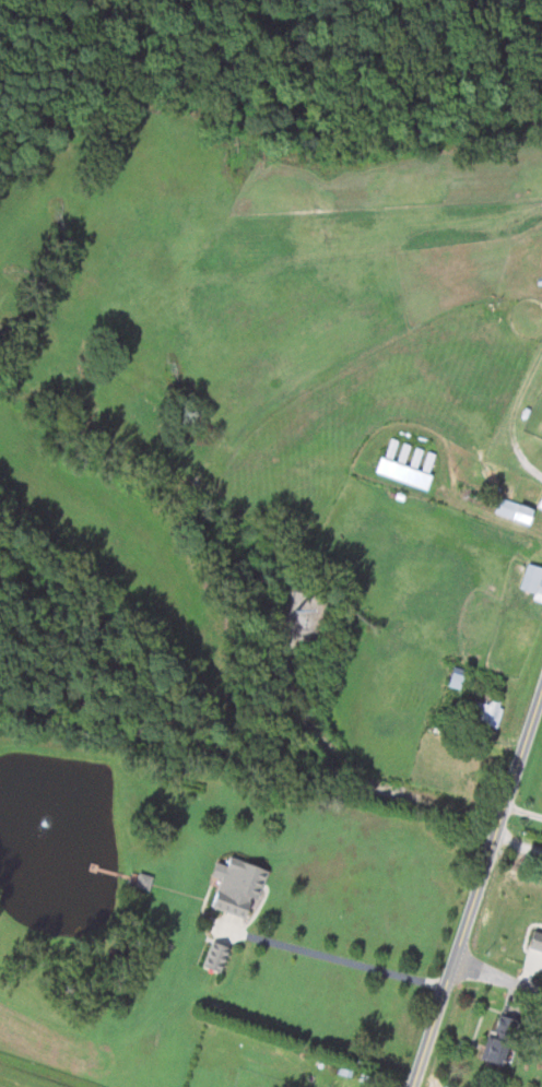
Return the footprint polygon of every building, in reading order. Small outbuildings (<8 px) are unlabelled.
[(374,471),(424,489),(428,475),(379,457),(374,471)] [(515,504),(516,503),(497,497),(493,511),(525,522),(529,508),(515,504)] [(526,562),(517,588),(532,593),(531,598),(541,601),(541,567),(526,562)] [(470,716),(488,728),(504,705),(490,696),(484,706),(479,701),(470,716)] [(209,907),(244,918),(249,899),(255,901),(264,869),(224,856),(209,907)] [(135,887),(149,890),(152,875),(138,872),(135,887)] [(534,930),(541,932),(541,951),(529,947),(534,930)] [(227,948),(209,941),(200,966),(217,972),(227,948)] [(514,1019),(496,1014),(481,1059),(498,1064),(514,1019)]
